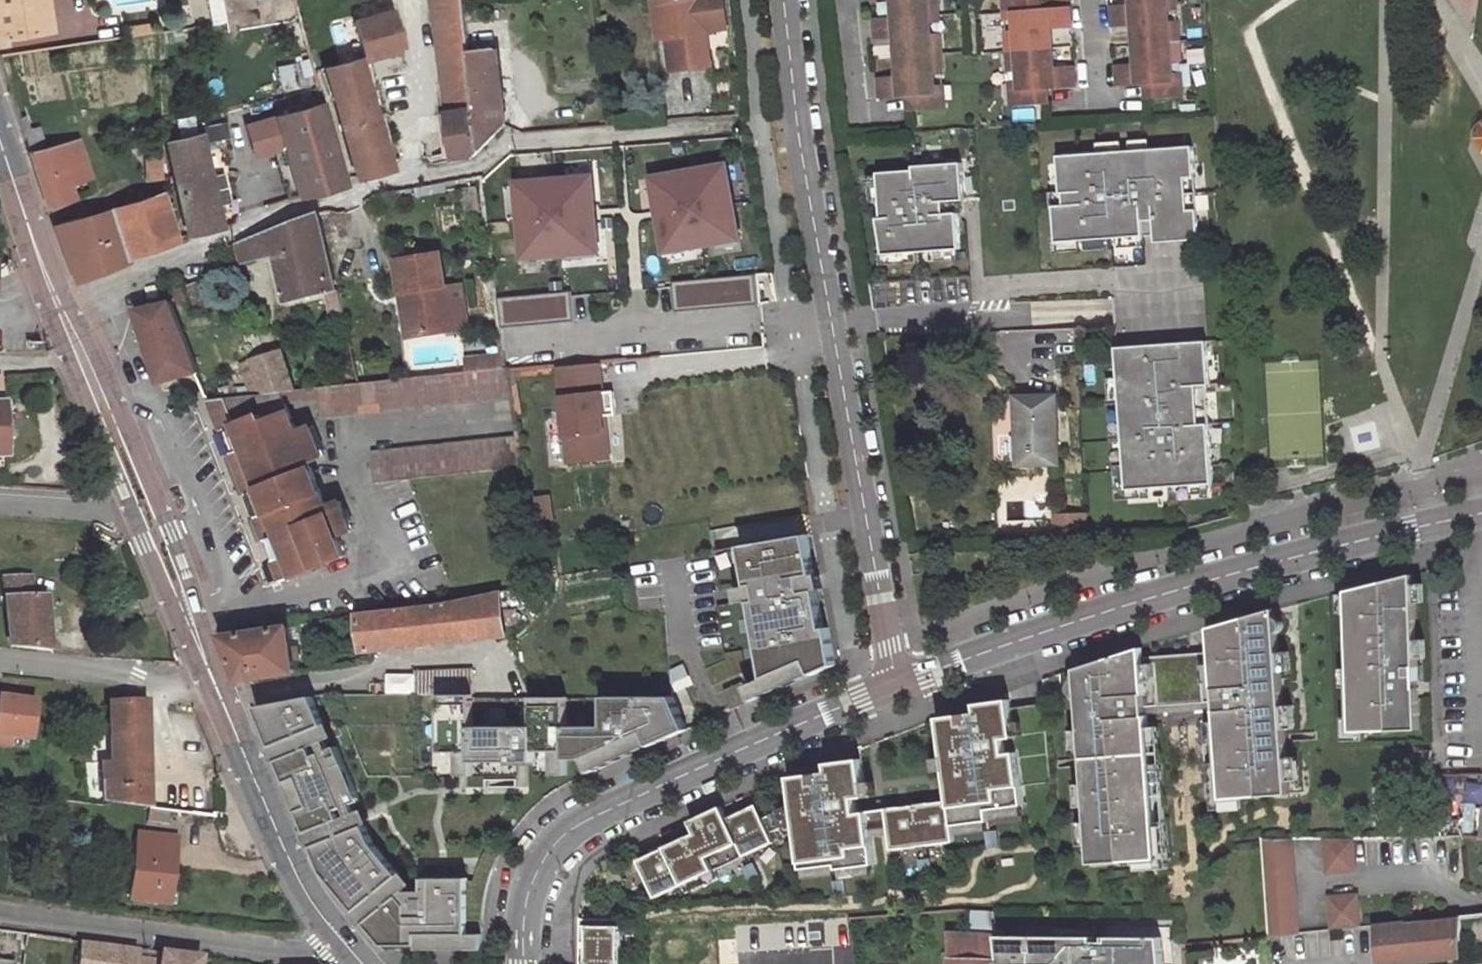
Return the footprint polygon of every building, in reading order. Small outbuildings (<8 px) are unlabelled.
[(52,30),(49,0),(0,0),(0,39),(52,30)] [(444,83),(447,107),(473,99),(469,54),(463,0),(435,0),(444,83)] [(667,41),(672,72),(712,67),(707,32),(728,30),(725,0),(667,0),(661,1),(667,41)] [(893,17),(900,17),(899,0),(891,0),(893,17)] [(900,17),(929,14),(938,14),(937,0),(899,0),(900,17)] [(1004,0),(1005,11),(1014,10),(1043,7),(1042,0),(1007,0),(1004,0)] [(667,41),(661,1),(652,2),(657,42),(667,41)] [(1167,24),(1177,22),(1176,3),(1166,4),(1167,24)] [(1131,6),(1111,7),(1112,27),(1132,25),(1142,25),(1143,44),(1179,42),(1177,22),(1167,24),(1166,4),(1140,6),(1131,6)] [(1008,51),(1044,48),(1043,28),(1051,28),(1070,26),(1069,5),(1043,7),(1014,10),(1015,29),(1006,30),(1008,51)] [(352,19),(363,57),(403,47),(391,8),(352,19)] [(1014,10),(1005,11),(1006,30),(1015,29),(1014,10)] [(931,34),(929,14),(900,17),(893,17),(873,19),(875,38),(895,36),(903,36),(904,55),(942,52),(940,33),(931,34)] [(931,34),(940,33),(938,14),(929,14),(931,34)] [(1142,25),(1132,25),(1134,45),(1143,44),(1142,25)] [(1044,48),(1053,47),(1051,28),(1043,28),(1044,48)] [(895,36),(895,57),(904,55),(903,36),(895,36)] [(1180,62),(1179,42),(1143,44),(1145,64),(1135,65),(1114,66),(1116,87),(1146,85),(1147,99),(1183,97),(1182,89),(1173,90),(1171,62),(1180,62)] [(1143,44),(1134,45),(1135,65),(1145,64),(1143,44)] [(1045,69),(1054,68),(1053,47),(1044,48),(1045,69)] [(1046,88),(1075,86),(1074,66),(1054,68),(1045,69),(1044,48),(1008,51),(1009,71),(1018,70),(1020,96),(1011,96),(1012,106),(1048,104),(1046,88)] [(507,124),(499,50),(469,54),(473,99),(447,107),(439,110),(447,163),(479,157),(507,124)] [(907,97),(908,111),(946,107),(945,100),(937,101),(934,75),(943,74),(942,52),(904,55),(906,77),(897,77),(879,78),(880,99),(907,97)] [(895,57),(897,77),(906,77),(904,55),(895,57)] [(390,167),(360,58),(324,68),(356,177),(390,167)] [(1173,90),(1182,89),(1180,62),(1171,62),(1173,90)] [(1018,70),(1009,71),(1011,96),(1020,96),(1018,70)] [(945,100),(943,74),(934,75),(937,101),(945,100)] [(323,106),(276,118),(297,197),(344,182),(323,106)] [(227,137),(225,125),(204,129),(204,133),(167,142),(187,235),(224,226),(219,204),(234,201),(226,169),(212,173),(205,140),(227,137)] [(91,176),(79,139),(46,149),(40,126),(23,131),(47,207),(75,197),(71,182),(91,176)] [(1195,147),(1061,156),(1063,194),(1066,194),(1067,206),(1056,207),(1059,242),(1157,236),(1158,243),(1202,240),(1195,147)] [(162,153),(144,153),(144,179),(163,179),(162,153)] [(746,242),(732,161),(651,175),(664,255),(746,242)] [(917,171),(881,173),(884,219),(880,219),(886,255),(962,249),(960,214),(966,214),(965,201),(967,201),(965,163),(916,166),(917,171)] [(634,226),(629,175),(575,181),(576,191),(581,233),(634,226)] [(564,182),(571,235),(581,233),(576,191),(575,181),(564,182)] [(480,208),(477,182),(465,184),(468,210),(480,208)] [(110,208),(111,210),(126,258),(178,242),(163,191),(110,208)] [(126,258),(111,210),(54,226),(77,282),(127,262),(126,258)] [(277,257),(287,303),(326,293),(332,317),(344,315),(339,291),(337,291),(319,214),(271,233),(277,257)] [(241,265),(277,257),(271,233),(237,246),(241,265)] [(409,296),(416,341),(454,333),(448,295),(442,258),(398,265),(403,297),(409,296)] [(753,278),(674,282),(676,307),(754,303),(753,278)] [(217,306),(207,283),(189,290),(198,314),(217,306)] [(149,298),(160,295),(157,284),(147,287),(149,298)] [(448,295),(454,333),(471,331),(464,292),(448,295)] [(501,297),(502,324),(573,321),(571,294),(501,297)] [(403,297),(409,342),(416,341),(409,296),(403,297)] [(171,300),(136,309),(160,385),(200,373),(171,300)] [(1209,341),(1119,348),(1129,490),(1214,484),(1207,386),(1212,385),(1209,341)] [(296,390),(282,350),(250,360),(264,394),(280,393),(283,392),(283,391),(296,390)] [(468,373),(507,369),(505,356),(467,360),(468,373)] [(558,365),(560,379),(600,375),(598,361),(558,365)] [(1320,361),(1273,363),(1278,461),(1325,458),(1320,361)] [(321,416),(513,396),(510,369),(507,369),(468,373),(318,387),(319,398),(321,416)] [(600,375),(560,379),(569,460),(609,456),(606,428),(603,428),(601,414),(616,412),(613,389),(602,390),(600,375)] [(284,401),(319,398),(318,387),(296,390),(283,391),(283,392),(280,393),(284,401)] [(326,507),(309,461),(322,455),(311,427),(296,433),(284,401),(280,393),(264,394),(208,400),(279,582),(345,556),(338,536),(351,528),(341,502),(326,507)] [(1059,465),(1057,396),(1015,396),(1018,465),(1059,465)] [(562,422),(546,423),(548,467),(564,467),(562,422)] [(377,481),(524,467),(519,437),(374,451),(377,481)] [(1056,533),(1083,532),(1082,515),(1055,516),(1056,533)] [(809,535),(743,546),(750,586),(757,585),(760,599),(752,601),(766,679),(808,661),(814,675),(836,665),(829,628),(824,629),(817,589),(823,588),(820,574),(816,575),(809,535)] [(1414,574),(1348,591),(1353,731),(1419,729),(1418,688),(1417,688),(1416,666),(1417,666),(1414,574)] [(28,577),(2,576),(5,598),(29,598),(28,577)] [(757,585),(750,586),(737,589),(740,603),(752,601),(760,599),(757,585)] [(469,598),(474,641),(508,637),(503,592),(469,598)] [(5,598),(8,646),(47,649),(48,648),(49,648),(44,597),(29,598),(5,598)] [(474,641),(469,598),(433,606),(357,613),(362,653),(474,641)] [(1142,648),(1077,670),(1078,681),(1075,682),(1073,684),(1072,687),(1072,690),(1073,692),(1075,695),(1077,696),(1079,697),(1091,864),(1158,859),(1146,706),(1215,701),(1223,798),(1289,794),(1275,609),(1210,628),(1212,653),(1142,658),(1142,648)] [(240,681),(296,672),(289,626),(222,637),(240,681)] [(458,694),(458,665),(416,665),(416,694),(440,694),(458,694)] [(473,694),(473,665),(458,665),(458,694),(473,694)] [(1060,676),(1043,681),(1043,692),(1060,687),(1060,676)] [(744,682),(725,691),(733,710),(752,701),(744,682)] [(458,694),(440,694),(440,751),(458,752),(473,752),(473,761),(535,761),(535,751),(553,751),(567,751),(568,759),(584,759),(589,757),(645,732),(651,746),(688,729),(673,695),(604,694),(604,723),(564,724),(564,694),(530,694),(531,724),(473,724),(473,694),(458,694)] [(313,695),(256,706),(272,746),(325,725),(313,695)] [(8,745),(9,736),(30,738),(35,701),(0,697),(0,744),(8,745)] [(100,763),(101,801),(146,805),(144,703),(108,705),(110,763),(100,763)] [(949,801),(885,809),(891,850),(953,842),(951,826),(989,821),(988,810),(1023,805),(1016,753),(1009,753),(1007,739),(1046,734),(1044,704),(938,718),(949,801)] [(325,725),(272,746),(268,748),(273,761),(278,760),(311,746),(335,737),(329,723),(325,725)] [(311,746),(278,760),(307,832),(341,818),(337,810),(345,807),(323,752),(315,755),(311,746)] [(567,751),(553,751),(553,775),(567,775),(568,759),(567,751)] [(473,761),(473,752),(458,752),(458,776),(465,775),(473,775),(473,761)] [(826,764),(827,773),(861,769),(860,760),(826,764)] [(721,808),(689,822),(695,835),(637,862),(654,899),(682,886),(685,894),(717,879),(711,865),(740,852),(743,858),(774,843),(770,834),(794,823),(801,871),(835,866),(836,871),(873,866),(866,813),(856,814),(854,800),(864,799),(861,769),(827,773),(789,778),(792,805),(762,819),(756,806),(726,819),(721,808)] [(341,818),(307,832),(303,834),(309,847),(313,846),(365,825),(370,823),(366,815),(364,809),(341,818)] [(365,825),(313,846),(323,872),(356,911),(400,875),(373,842),(365,825)] [(137,834),(129,897),(166,902),(174,838),(137,834)] [(1351,837),(1324,837),(1326,871),(1353,869),(1351,837)] [(1295,935),(1289,838),(1262,838),(1268,938),(1295,935)] [(487,849),(481,864),(494,868),(496,862),(500,854),(487,849)] [(403,890),(366,923),(384,945),(418,945),(418,934),(483,934),(483,922),(483,914),(484,904),(486,896),(488,888),(489,883),(492,874),(494,868),(481,864),(475,880),(467,880),(467,878),(424,878),(424,890),(403,890)] [(400,875),(356,911),(352,915),(362,926),(366,923),(403,890),(412,882),(408,878),(404,872),(400,875)] [(1328,899),(1329,931),(1356,929),(1354,897),(1328,899)] [(963,909),(960,933),(999,934),(996,912),(963,909)] [(1461,917),(1403,923),(1405,957),(1462,951),(1461,917)] [(580,919),(580,928),(588,927),(588,941),(580,942),(580,963),(620,963),(621,926),(615,926),(615,919),(580,919)] [(588,927),(580,928),(580,942),(588,941),(588,927)] [(949,932),(953,963),(998,963),(1002,963),(999,935),(999,934),(960,933),(949,932)] [(1162,938),(1109,937),(1109,957),(1095,957),(1095,937),(999,935),(1002,963),(998,963),(1165,963),(1162,938)] [(1109,937),(1095,937),(1095,957),(1109,957),(1109,937)] [(77,963),(197,963),(198,958),(159,952),(157,962),(132,959),(133,949),(81,942),(77,963)]
